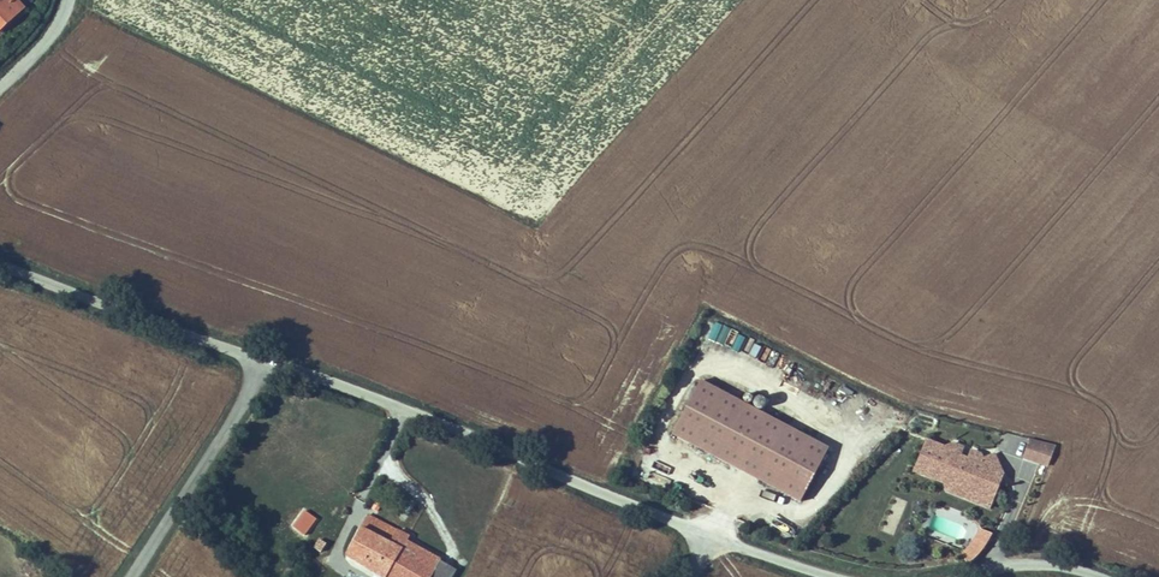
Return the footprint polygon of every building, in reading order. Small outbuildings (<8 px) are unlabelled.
[(25,44),(36,35),(33,32),(45,21),(26,0),(0,0),(0,17),(25,44)] [(0,17),(0,27),(20,49),(25,44),(0,17)] [(754,396),(754,406),(765,407),(766,397),(754,396)] [(846,467),(715,407),(690,462),(821,521),(846,467)] [(1077,447),(1050,442),(1044,460),(1069,467),(1077,447)] [(964,456),(946,453),(940,484),(962,489),(966,497),(981,491),(987,504),(1017,491),(1014,484),(1022,480),(1014,461),(1003,465),(1001,460),(989,466),(979,463),(973,452),(964,456)] [(991,457),(989,466),(1001,460),(991,457)] [(649,473),(647,480),(660,484),(662,477),(649,473)] [(1017,491),(987,504),(1008,513),(1017,491)] [(895,499),(891,518),(900,520),(904,501),(895,499)] [(304,508),(291,526),(304,536),(318,518),(304,508)] [(347,531),(334,521),(321,536),(334,547),(347,531)] [(961,556),(974,563),(991,533),(979,526),(961,556)] [(375,572),(383,576),(451,576),(454,572),(436,561),(440,554),(400,530),(375,572)] [(319,538),(313,547),(321,552),(327,542),(319,538)] [(436,561),(454,572),(462,576),(475,576),(477,574),(441,552),(440,554),(436,561)] [(349,563),(354,556),(350,553),(345,560),(349,563)]
